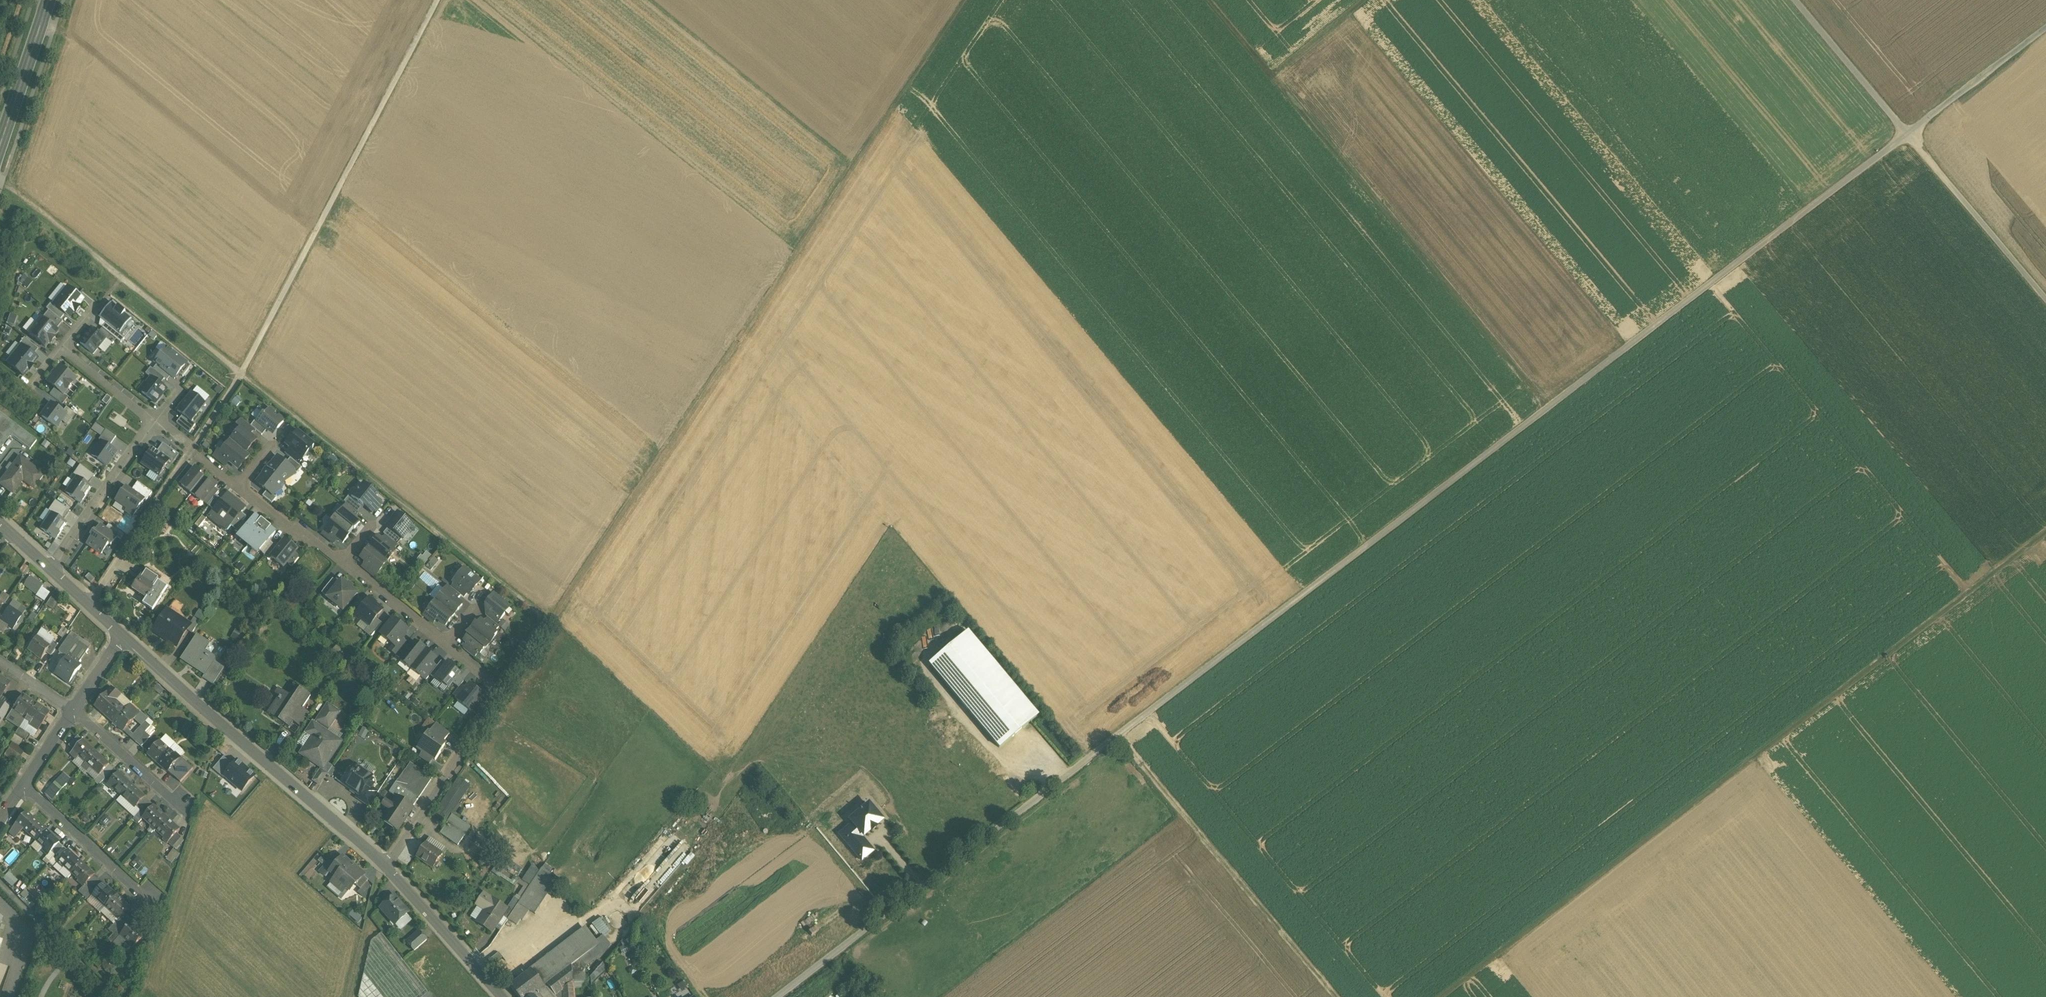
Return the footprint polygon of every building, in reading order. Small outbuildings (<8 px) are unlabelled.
[(23,274),(18,281),(27,288),(33,281),(23,274)] [(67,288),(54,305),(72,319),(85,303),(67,288)] [(99,318),(121,335),(121,334),(121,333),(131,320),(132,321),(133,319),(125,313),(126,313),(118,307),(111,302),(110,303),(111,304),(101,317),(100,317),(99,318)] [(51,305),(47,310),(61,321),(65,317),(51,305)] [(62,324),(47,312),(43,318),(57,330),(62,324)] [(41,318),(29,334),(46,347),(49,342),(51,344),(56,338),(54,337),(59,331),(41,318)] [(106,324),(102,328),(121,343),(125,339),(106,324)] [(93,328),(80,343),(93,354),(98,348),(97,348),(105,338),(93,328)] [(116,340),(102,328),(98,333),(112,344),(116,340)] [(38,349),(23,338),(18,345),(21,347),(33,356),(38,349)] [(21,347),(7,363),(23,376),(27,371),(28,372),(33,366),(32,365),(36,359),(33,356),(21,347)] [(167,347),(155,363),(175,379),(179,374),(183,377),(191,367),(167,347)] [(153,369),(167,381),(171,376),(157,365),(153,369)] [(60,366),(46,384),(65,397),(78,379),(60,366)] [(161,384),(165,379),(151,368),(146,374),(151,378),(152,377),(161,384)] [(147,386),(142,393),(156,403),(167,389),(152,377),(146,385),(147,386)] [(53,391),(50,396),(62,405),(66,400),(53,391)] [(204,404),(191,394),(177,411),(183,415),(191,421),(204,404)] [(51,403),(40,416),(57,429),(67,416),(51,403)] [(270,410),(265,416),(263,415),(258,422),(267,429),(273,435),(284,422),(270,410)] [(11,435),(18,427),(0,413),(0,450),(11,435)] [(183,415),(177,423),(190,434),(196,425),(191,421),(183,415)] [(251,427),(242,419),(237,426),(241,429),(241,428),(250,435),(254,429),(251,427)] [(258,422),(256,420),(251,427),(254,429),(262,435),(267,429),(258,422)] [(36,441),(18,427),(11,435),(30,450),(36,441)] [(241,429),(231,441),(245,453),(256,440),(253,437),(252,439),(250,437),(250,435),(241,428),(241,429)] [(116,437),(106,430),(99,440),(109,447),(116,437)] [(314,445),(298,432),(292,438),(291,438),(286,445),(291,449),(303,459),(303,458),(303,459),(309,452),(314,445)] [(220,454),(229,461),(231,463),(233,463),(235,464),(234,466),(238,469),(249,456),(245,453),(231,441),(220,454)] [(117,452),(101,442),(92,455),(107,466),(117,452)] [(179,455),(163,443),(157,452),(170,461),(165,469),(168,471),(174,463),(179,455)] [(152,449),(142,463),(160,475),(170,461),(152,449)] [(303,459),(291,449),(286,455),(290,459),(298,465),(303,458),(303,459)] [(229,461),(220,454),(218,452),(214,457),(225,466),(229,461)] [(0,482),(0,484),(12,494),(25,477),(36,485),(43,476),(19,457),(0,482)] [(286,464),(277,457),(267,470),(283,483),(284,482),(291,477),(290,475),(293,471),(294,471),(286,464)] [(298,465),(290,459),(286,464),(294,471),(293,471),(297,474),(302,468),(298,465)] [(95,476),(80,466),(74,474),(89,485),(95,476)] [(192,472),(187,468),(177,480),(182,484),(192,472)] [(182,484),(181,486),(192,494),(205,479),(201,476),(200,475),(201,473),(196,468),(192,472),(182,484)] [(283,483),(267,470),(257,483),(267,491),(273,496),(275,494),(281,489),(280,488),(283,483)] [(92,488),(77,477),(65,494),(81,504),(92,488)] [(205,479),(192,494),(203,503),(204,502),(214,489),(217,485),(211,481),(209,483),(208,481),(205,479)] [(152,492),(138,482),(132,491),(145,501),(146,502),(152,492)] [(364,485),(359,490),(358,490),(352,497),(352,498),(363,507),(364,506),(372,513),(374,511),(375,512),(382,504),(374,498),(377,495),(364,485)] [(125,487),(116,501),(128,509),(126,512),(133,517),(145,501),(132,491),(125,487)] [(214,489),(204,502),(209,506),(217,496),(219,493),(214,489)] [(273,496),(267,491),(263,497),(272,504),(277,498),(273,496)] [(214,511),(209,517),(226,531),(230,526),(241,513),(245,508),(228,494),(214,511)] [(363,507),(352,498),(352,497),(350,495),(344,502),(346,504),(358,514),(358,513),(363,507)] [(209,506),(214,511),(222,500),(217,496),(209,506)] [(70,511),(56,501),(49,511),(52,513),(63,521),(70,511)] [(358,514),(346,504),(342,509),(354,518),(358,514)] [(354,518),(342,509),(338,515),(337,514),(333,518),(351,532),(354,529),(360,523),(354,518)] [(63,521),(52,513),(41,530),(56,540),(67,523),(63,521)] [(241,513),(230,526),(236,530),(242,522),(246,517),(241,513)] [(412,524),(398,513),(387,526),(388,528),(402,539),(408,532),(407,530),(412,524)] [(250,523),(247,526),(239,535),(249,544),(266,523),(261,519),(260,520),(255,516),(250,522),(250,523)] [(351,532),(333,518),(329,523),(330,524),(326,530),(337,539),(343,543),(348,537),(347,536),(351,532)] [(236,530),(235,531),(239,535),(247,526),(242,522),(236,530)] [(266,523),(249,544),(260,552),(269,541),(276,533),(270,528),(271,527),(266,523)] [(123,535),(109,524),(105,529),(120,539),(123,535)] [(93,537),(87,545),(101,554),(109,544),(111,546),(117,537),(100,526),(96,532),(94,531),(91,536),(93,537)] [(402,539),(388,528),(383,534),(385,535),(397,545),(402,539)] [(337,539),(326,530),(322,534),(333,544),(337,539)] [(397,545),(385,535),(382,540),(394,550),(398,546),(397,545)] [(382,540),(378,537),(373,543),(374,544),(372,546),(370,546),(369,548),(387,562),(395,551),(382,540)] [(269,541),(260,552),(265,556),(273,545),(269,541)] [(284,541),(271,557),(283,568),(287,563),(295,554),(297,551),(293,548),(294,548),(288,543),(288,544),(284,541)] [(387,562),(369,548),(368,549),(368,551),(366,553),(365,552),(361,558),(366,562),(379,572),(387,562)] [(424,564),(430,555),(425,551),(418,560),(424,564)] [(295,554),(287,563),(292,567),(299,557),(295,554)] [(431,570),(437,561),(432,557),(426,567),(431,570)] [(379,572),(366,562),(362,567),(375,577),(379,572)] [(29,567),(24,564),(18,573),(23,576),(29,567)] [(158,576),(147,569),(139,580),(138,580),(132,590),(146,600),(143,605),(153,611),(162,598),(161,598),(168,588),(156,580),(158,576)] [(464,569),(453,583),(455,584),(467,594),(469,595),(474,589),(474,590),(480,583),(464,569)] [(89,574),(86,578),(91,584),(95,580),(89,574)] [(43,586),(30,577),(25,585),(37,594),(43,586)] [(333,579),(324,590),(322,593),(328,598),(339,584),(333,579)] [(339,584),(328,598),(333,602),(338,606),(343,611),(357,594),(351,589),(353,588),(348,584),(347,586),(345,584),(341,581),(339,584)] [(467,594),(455,584),(451,589),(457,594),(464,599),(467,594)] [(451,589),(448,586),(444,591),(454,599),(457,594),(451,589)] [(444,591),(436,601),(454,616),(455,615),(455,612),(456,610),(458,611),(462,606),(454,599),(444,591)] [(53,595),(46,605),(52,609),(59,599),(53,595)] [(509,607),(493,595),(486,604),(487,610),(491,613),(500,620),(505,615),(505,612),(509,607)] [(369,598),(357,613),(361,617),(362,620),(369,626),(370,626),(376,619),(382,610),(375,604),(369,598)] [(454,616),(436,601),(428,612),(437,619),(445,626),(450,621),(449,620),(450,618),(453,617),(454,616)] [(12,602),(5,614),(0,621),(0,622),(12,630),(21,616),(15,612),(19,606),(12,602)] [(190,625),(168,611),(154,631),(162,637),(163,635),(177,645),(187,630),(190,625)] [(437,619),(428,612),(424,617),(433,624),(437,619)] [(37,617),(32,613),(27,621),(31,624),(37,617)] [(500,620),(491,613),(487,618),(488,618),(496,625),(500,620)] [(194,618),(190,625),(187,630),(192,634),(200,622),(194,618)] [(496,625),(488,618),(484,623),(495,632),(499,627),(496,625)] [(376,619),(370,626),(369,626),(364,632),(371,638),(382,624),(376,619)] [(393,619),(381,635),(394,646),(401,639),(407,630),(393,619)] [(484,623),(480,620),(476,625),(476,624),(471,630),(490,645),(494,639),(493,639),(497,634),(484,623)] [(509,627),(502,621),(498,626),(505,631),(509,627)] [(63,628),(58,635),(63,639),(68,631),(63,628)] [(490,645),(471,630),(466,636),(467,636),(463,641),(467,644),(478,653),(480,655),(484,650),(485,651),(490,645)] [(968,632),(930,665),(999,748),(1038,716),(968,632)] [(55,640),(47,635),(45,637),(39,633),(34,639),(41,644),(43,642),(50,647),(53,642),(55,640)] [(69,637),(88,650),(91,646),(72,633),(69,637)] [(207,643),(197,636),(182,660),(205,675),(214,662),(215,661),(201,651),(207,643)] [(88,650),(69,637),(59,652),(66,657),(67,656),(79,665),(88,650)] [(41,644),(34,639),(27,650),(42,660),(46,653),(50,647),(43,642),(41,644)] [(401,639),(394,646),(390,651),(396,657),(407,644),(401,639)] [(53,642),(50,647),(46,653),(51,657),(55,650),(58,645),(53,642)] [(401,660),(401,661),(406,665),(411,669),(426,651),(421,647),(416,642),(412,647),(401,660)] [(407,644),(396,657),(401,660),(412,647),(407,644)] [(478,653),(467,644),(463,649),(474,658),(478,653)] [(51,657),(47,663),(57,670),(66,657),(59,652),(55,650),(51,657)] [(426,651),(411,669),(416,673),(421,677),(432,664),(436,659),(431,655),(426,651)] [(79,665),(67,656),(66,657),(57,670),(55,674),(70,683),(81,666),(79,665)] [(214,662),(205,675),(203,679),(213,686),(224,668),(214,662)] [(430,676),(435,680),(446,666),(442,662),(437,668),(430,676)] [(456,668),(449,663),(446,666),(435,680),(442,685),(443,684),(449,688),(453,683),(459,688),(461,686),(463,683),(457,678),(460,675),(454,670),(456,668)] [(432,664),(421,677),(426,681),(430,676),(437,668),(432,664)] [(0,678),(0,699),(3,694),(5,691),(10,684),(0,678)] [(477,691),(469,685),(458,699),(457,700),(471,712),(472,711),(479,701),(482,696),(476,692),(477,691)] [(465,690),(461,686),(459,688),(453,695),(458,699),(465,690)] [(111,687),(95,706),(103,714),(115,701),(115,702),(121,696),(111,687)] [(294,699),(279,689),(273,697),(280,701),(273,710),(276,712),(273,717),(285,725),(290,716),(294,719),(295,720),(302,709),(311,696),(300,689),(294,699)] [(22,696),(11,711),(24,720),(35,704),(22,696)] [(115,702),(115,701),(103,714),(113,723),(125,710),(115,702)] [(479,701),(472,711),(476,714),(484,705),(479,701)] [(49,714),(35,704),(24,720),(38,729),(49,714)] [(0,712),(0,719),(2,720),(10,709),(5,705),(0,712)] [(141,715),(130,705),(125,710),(134,719),(141,725),(148,719),(143,714),(141,715)] [(328,705),(315,725),(326,732),(339,713),(328,705)] [(375,722),(379,710),(371,707),(367,720),(375,722)] [(310,714),(302,709),(295,720),(294,719),(292,722),(301,727),(310,714)] [(125,710),(113,723),(123,732),(134,719),(125,710)] [(141,725),(139,728),(145,733),(153,724),(148,719),(141,725)] [(38,729),(24,720),(19,728),(30,736),(30,737),(32,738),(38,729)] [(315,725),(313,724),(307,732),(307,733),(315,739),(313,743),(310,741),(305,749),(301,754),(323,769),(327,763),(341,742),(315,725)] [(450,734),(436,724),(429,734),(443,744),(450,734)] [(30,736),(19,728),(14,736),(26,743),(30,737),(30,736)] [(145,733),(139,728),(131,737),(136,742),(145,733)] [(341,740),(344,736),(331,728),(328,732),(341,740)] [(307,732),(306,731),(297,744),(305,749),(310,741),(313,743),(315,739),(307,733),(307,732)] [(150,737),(145,733),(136,742),(142,746),(150,737)] [(159,742),(169,751),(176,743),(166,734),(159,742)] [(429,734),(428,734),(422,741),(424,742),(419,750),(435,761),(441,753),(440,752),(445,745),(443,744),(429,734)] [(14,736),(14,735),(11,740),(13,742),(4,756),(16,764),(21,757),(28,745),(26,743),(14,736)] [(82,742),(77,737),(69,746),(74,750),(82,742)] [(74,750),(73,751),(79,756),(86,763),(96,753),(82,741),(82,742),(74,750)] [(169,751),(159,742),(148,754),(157,763),(169,751)] [(79,756),(73,751),(70,754),(76,759),(79,756)] [(179,760),(169,751),(157,763),(167,772),(168,771),(176,763),(179,760)] [(96,753),(86,763),(91,767),(99,775),(100,775),(108,766),(109,765),(96,753)] [(180,768),(173,776),(180,783),(193,769),(181,758),(179,760),(176,763),(180,768)] [(213,770),(223,779),(225,777),(224,776),(233,766),(223,758),(213,770)] [(233,766),(224,776),(225,777),(242,792),(254,776),(237,761),(233,766)] [(86,763),(82,767),(86,772),(91,767),(86,763)] [(176,763),(168,771),(173,776),(180,768),(176,763)] [(332,766),(327,763),(323,769),(321,771),(327,774),(332,766)] [(432,778),(410,764),(405,771),(398,780),(395,784),(419,799),(432,778)] [(372,777),(355,765),(352,770),(351,769),(349,770),(347,773),(348,776),(343,784),(358,795),(359,795),(367,785),(371,788),(374,784),(374,781),(371,779),(372,777)] [(108,766),(100,775),(104,779),(113,770),(108,766)] [(113,770),(104,779),(109,783),(117,774),(113,770)] [(320,770),(313,781),(319,785),(327,774),(321,771),(320,770)] [(131,786),(118,773),(117,774),(109,783),(109,784),(114,789),(122,796),(131,786)] [(99,775),(86,790),(91,794),(104,779),(100,775),(99,775)] [(60,778),(50,790),(56,796),(67,785),(60,778)] [(458,778),(435,813),(447,821),(470,786),(458,778)] [(419,799),(395,784),(389,793),(397,798),(413,808),(419,799)] [(371,788),(367,785),(359,795),(358,795),(356,798),(369,807),(378,793),(371,788)] [(144,798),(131,786),(122,796),(135,808),(136,807),(144,798)] [(144,798),(136,807),(140,811),(148,802),(144,798)] [(413,808),(397,798),(392,806),(385,802),(382,806),(388,811),(382,820),(397,831),(413,808)] [(148,802),(140,811),(145,815),(153,806),(148,802)] [(145,815),(142,818),(143,819),(155,830),(167,818),(153,806),(145,815)] [(862,810),(850,820),(852,822),(854,824),(864,837),(871,831),(872,833),(877,828),(876,827),(884,820),(876,811),(875,812),(869,806),(863,811),(862,810)] [(140,811),(134,819),(139,823),(143,819),(142,818),(145,815),(140,811)] [(26,813),(17,823),(10,833),(15,838),(23,829),(32,819),(26,813)] [(105,815),(99,822),(104,827),(111,820),(105,815)] [(46,831),(33,818),(32,819),(23,829),(37,841),(46,831)] [(167,818),(155,830),(169,842),(176,835),(180,830),(167,818)] [(466,834),(448,822),(440,834),(458,846),(466,834)] [(862,861),(873,852),(862,839),(864,837),(854,824),(840,835),(862,861)] [(59,843),(46,831),(37,841),(50,853),(58,844),(59,843)] [(169,842),(168,843),(172,848),(180,839),(176,835),(169,842)] [(443,855),(426,843),(416,857),(433,869),(443,855)] [(58,844),(51,852),(55,856),(63,848),(58,844)] [(63,848),(55,856),(60,860),(67,852),(63,848)] [(169,850),(166,860),(174,863),(178,852),(169,850)] [(81,863),(68,851),(67,852),(60,860),(59,861),(64,867),(72,873),(81,863)] [(55,856),(49,863),(54,867),(58,863),(57,863),(59,861),(60,860),(55,856)] [(137,856),(130,864),(136,871),(144,863),(137,856)] [(335,866),(330,872),(330,873),(336,878),(347,865),(348,865),(350,863),(343,857),(335,866)] [(522,870),(504,858),(498,866),(496,865),(491,873),(515,887),(518,883),(517,882),(519,880),(514,877),(511,881),(502,875),(505,870),(510,874),(513,870),(519,874),(522,870)] [(329,862),(320,872),(326,878),(330,873),(330,872),(335,866),(329,862)] [(95,875),(81,863),(72,873),(79,880),(85,885),(86,885),(94,876),(95,875)] [(348,865),(347,865),(336,878),(333,880),(333,881),(339,885),(337,887),(343,892),(343,893),(353,881),(356,884),(355,885),(356,885),(363,876),(364,875),(358,870),(356,872),(348,865)] [(520,901),(518,904),(529,911),(550,880),(539,872),(520,901)] [(94,876),(86,885),(90,889),(98,880),(94,876)] [(363,876),(356,885),(360,890),(368,880),(363,876)] [(103,884),(98,880),(90,889),(95,893),(103,884)] [(339,885),(333,881),(333,880),(328,887),(339,897),(343,892),(337,887),(339,885)] [(550,880),(529,911),(534,914),(555,883),(550,880)] [(117,895),(103,883),(103,884),(95,893),(92,895),(93,896),(106,908),(117,895)] [(90,889),(86,885),(85,885),(84,887),(79,892),(83,896),(90,889)] [(95,893),(90,889),(83,896),(88,901),(93,896),(92,895),(95,893)] [(507,909),(484,893),(477,904),(485,909),(476,923),(492,933),(503,916),(508,909),(507,909)] [(117,895),(106,908),(119,920),(124,914),(130,908),(117,895)] [(403,907),(394,896),(381,908),(395,925),(407,915),(402,909),(403,907)] [(514,897),(507,909),(508,909),(503,916),(508,920),(512,913),(518,904),(520,901),(514,897)] [(529,911),(518,904),(512,913),(521,919),(523,921),(529,911)] [(521,919),(512,913),(508,920),(517,926),(521,919)] [(119,920),(117,921),(122,925),(129,918),(124,914),(119,920)] [(129,918),(122,925),(126,929),(132,923),(133,922),(129,918)] [(609,928),(602,918),(598,921),(605,931),(609,928)] [(117,921),(109,930),(114,934),(122,925),(117,921)] [(132,923),(126,929),(121,935),(126,939),(134,947),(145,935),(132,923)] [(122,925),(114,934),(118,939),(121,935),(126,929),(122,925)] [(590,928),(597,937),(601,934),(594,925),(590,928)] [(583,929),(532,971),(544,986),(546,985),(571,966),(596,947),(583,929)] [(419,931),(406,942),(414,951),(427,940),(419,931)] [(371,941),(358,996),(425,996),(429,993),(382,933),(371,941)] [(114,934),(108,941),(113,945),(118,939),(114,934)] [(118,939),(113,945),(117,949),(126,939),(121,935),(118,939)] [(427,940),(414,951),(421,959),(426,955),(434,948),(427,940)] [(624,955),(630,951),(626,945),(620,949),(624,955)] [(498,953),(489,961),(493,966),(502,958),(498,953)] [(102,956),(94,965),(99,969),(107,960),(102,956)] [(571,966),(546,985),(555,996),(562,992),(573,983),(571,966)] [(532,971),(510,987),(518,996),(532,996),(533,996),(545,987),(544,986),(532,971)] [(562,992),(563,996),(574,996),(573,983),(562,992)]
